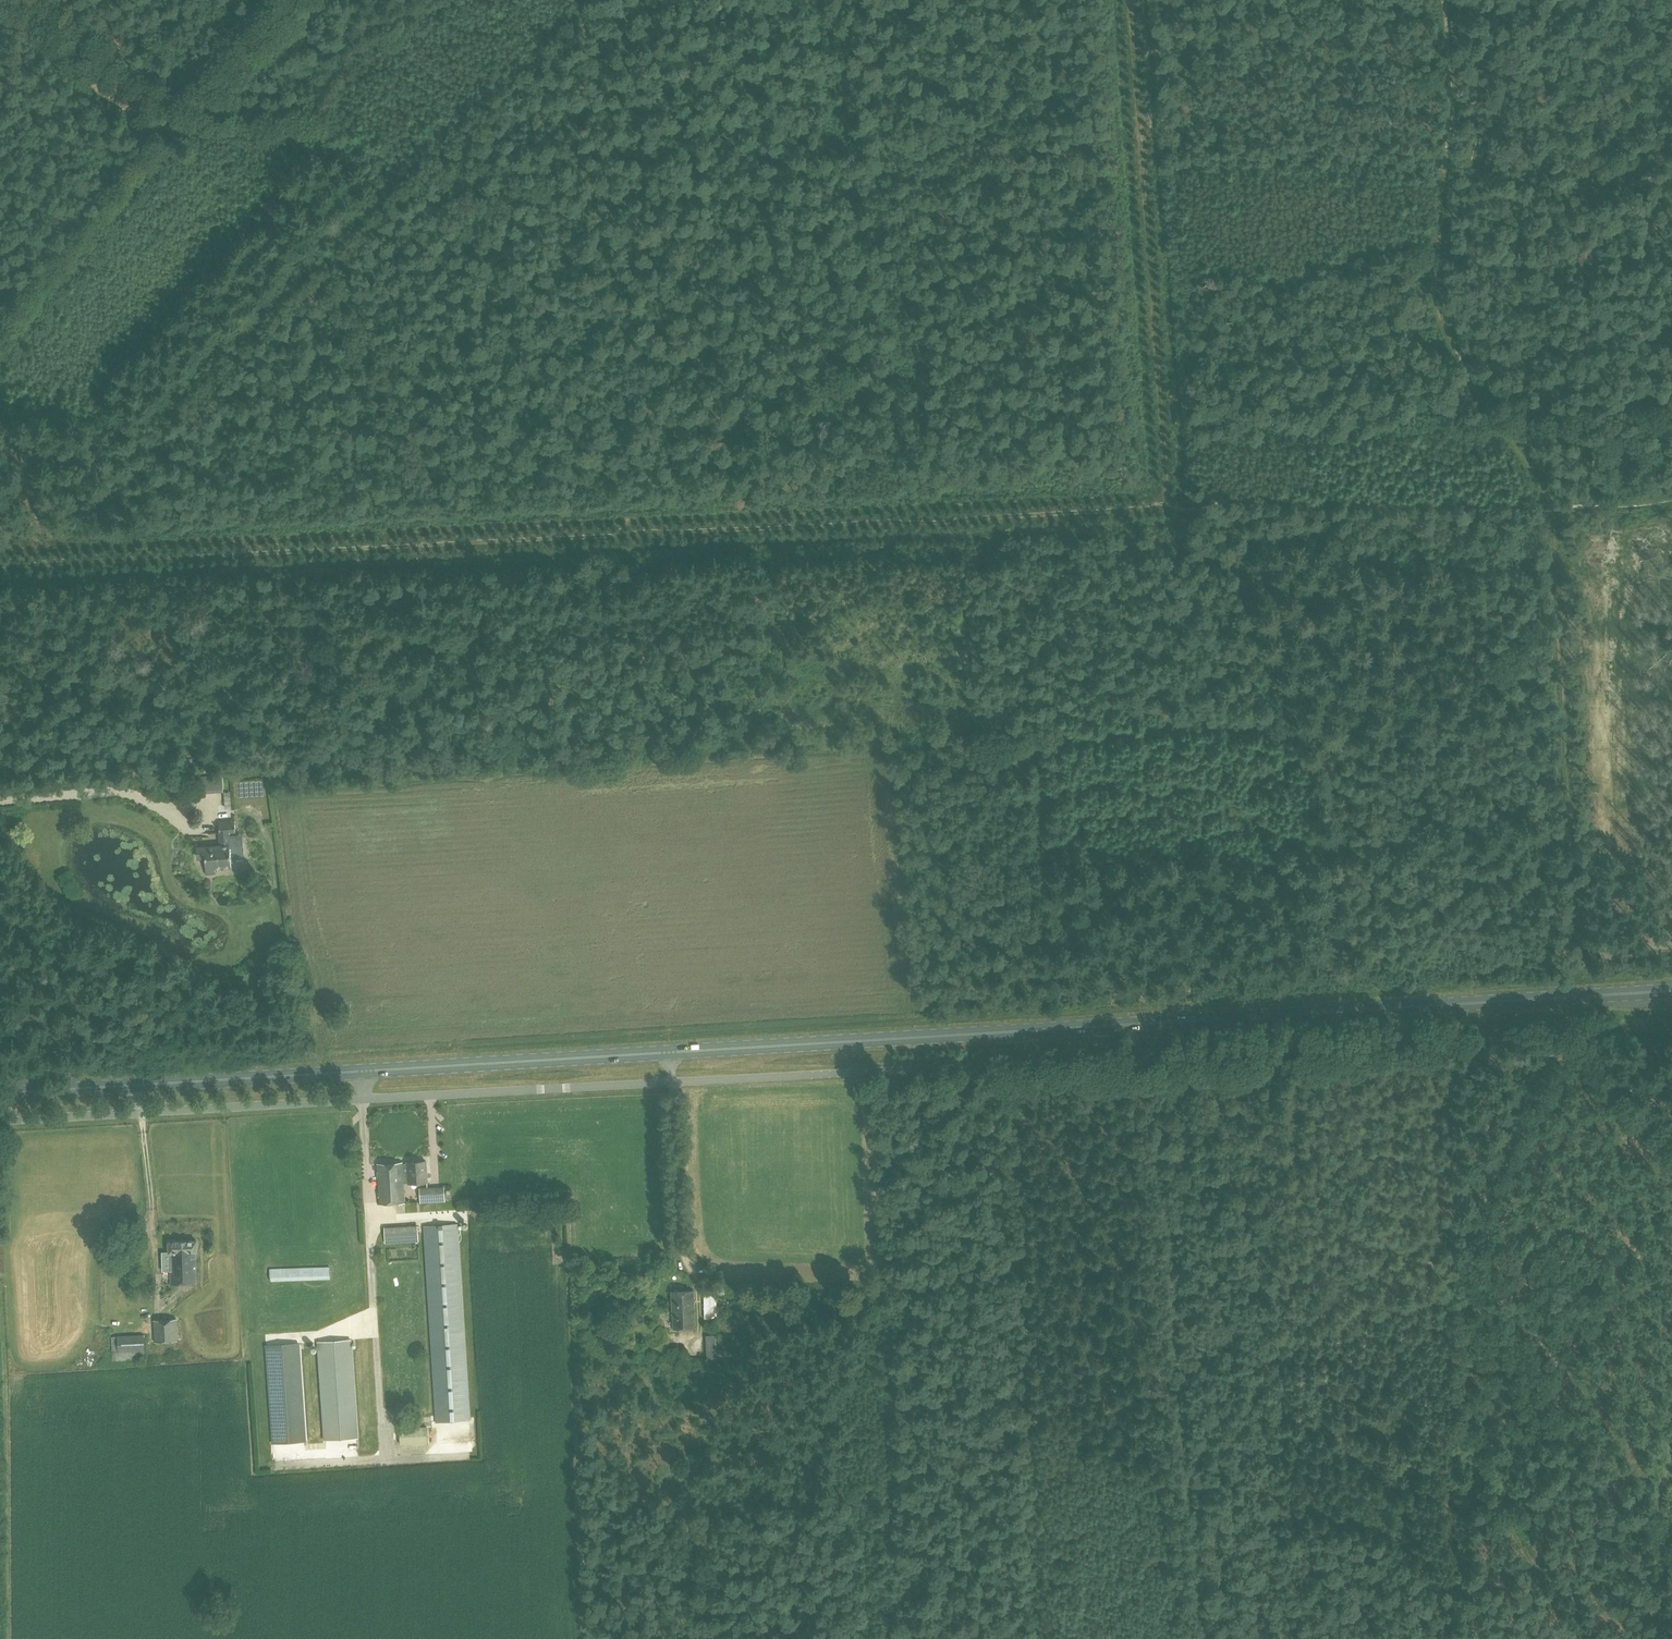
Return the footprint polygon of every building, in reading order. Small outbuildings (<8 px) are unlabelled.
[(215,793),(224,792),(223,778),(214,779),(215,793)] [(219,820),(221,845),(197,846),(198,857),(205,856),(207,873),(216,873),(215,867),(231,866),(229,846),(237,845),(236,837),(230,837),(230,833),(236,832),(235,819),(219,820)] [(262,860),(262,859),(258,857),(251,869),(265,877),(272,866),(262,860)] [(1269,1083),(1277,1082),(1274,1067),(1266,1068),(1269,1083)] [(407,1162),(403,1162),(404,1182),(427,1181),(426,1160),(407,1161),(407,1162)] [(402,1161),(377,1163),(380,1203),(405,1201),(404,1182),(403,1162),(402,1161)] [(441,1188),(431,1189),(420,1189),(421,1201),(442,1200),(441,1188)] [(423,1225),(431,1342),(436,1420),(470,1418),(465,1340),(462,1295),(458,1222),(423,1225)] [(418,1240),(417,1225),(385,1226),(385,1242),(418,1240)] [(197,1281),(196,1250),(197,1250),(196,1239),(169,1240),(170,1251),(171,1282),(197,1281)] [(270,1280),(330,1277),(330,1265),(270,1267),(270,1280)] [(671,1290),(672,1308),(694,1308),(693,1289),(671,1290)] [(704,1294),(704,1308),(715,1307),(715,1294),(704,1294)] [(715,1307),(704,1308),(705,1319),(715,1319),(715,1307)] [(694,1308),(672,1308),(672,1314),(673,1328),(695,1327),(694,1308)] [(155,1341),(155,1346),(177,1345),(177,1339),(178,1339),(177,1317),(154,1318),(155,1341)] [(111,1335),(112,1350),(112,1360),(145,1358),(144,1333),(117,1334),(117,1335),(111,1335)] [(726,1358),(726,1333),(706,1334),(707,1359),(726,1358)] [(351,1338),(317,1340),(325,1439),(358,1437),(351,1338)] [(299,1341),(265,1343),(273,1442),(306,1440),(299,1341)] [(682,1346),(684,1353),(693,1351),(691,1343),(682,1346)] [(337,1459),(362,1458),(361,1439),(330,1440),(331,1451),(336,1451),(337,1459)] [(307,1441),(276,1443),(277,1459),(308,1458),(307,1441)]
